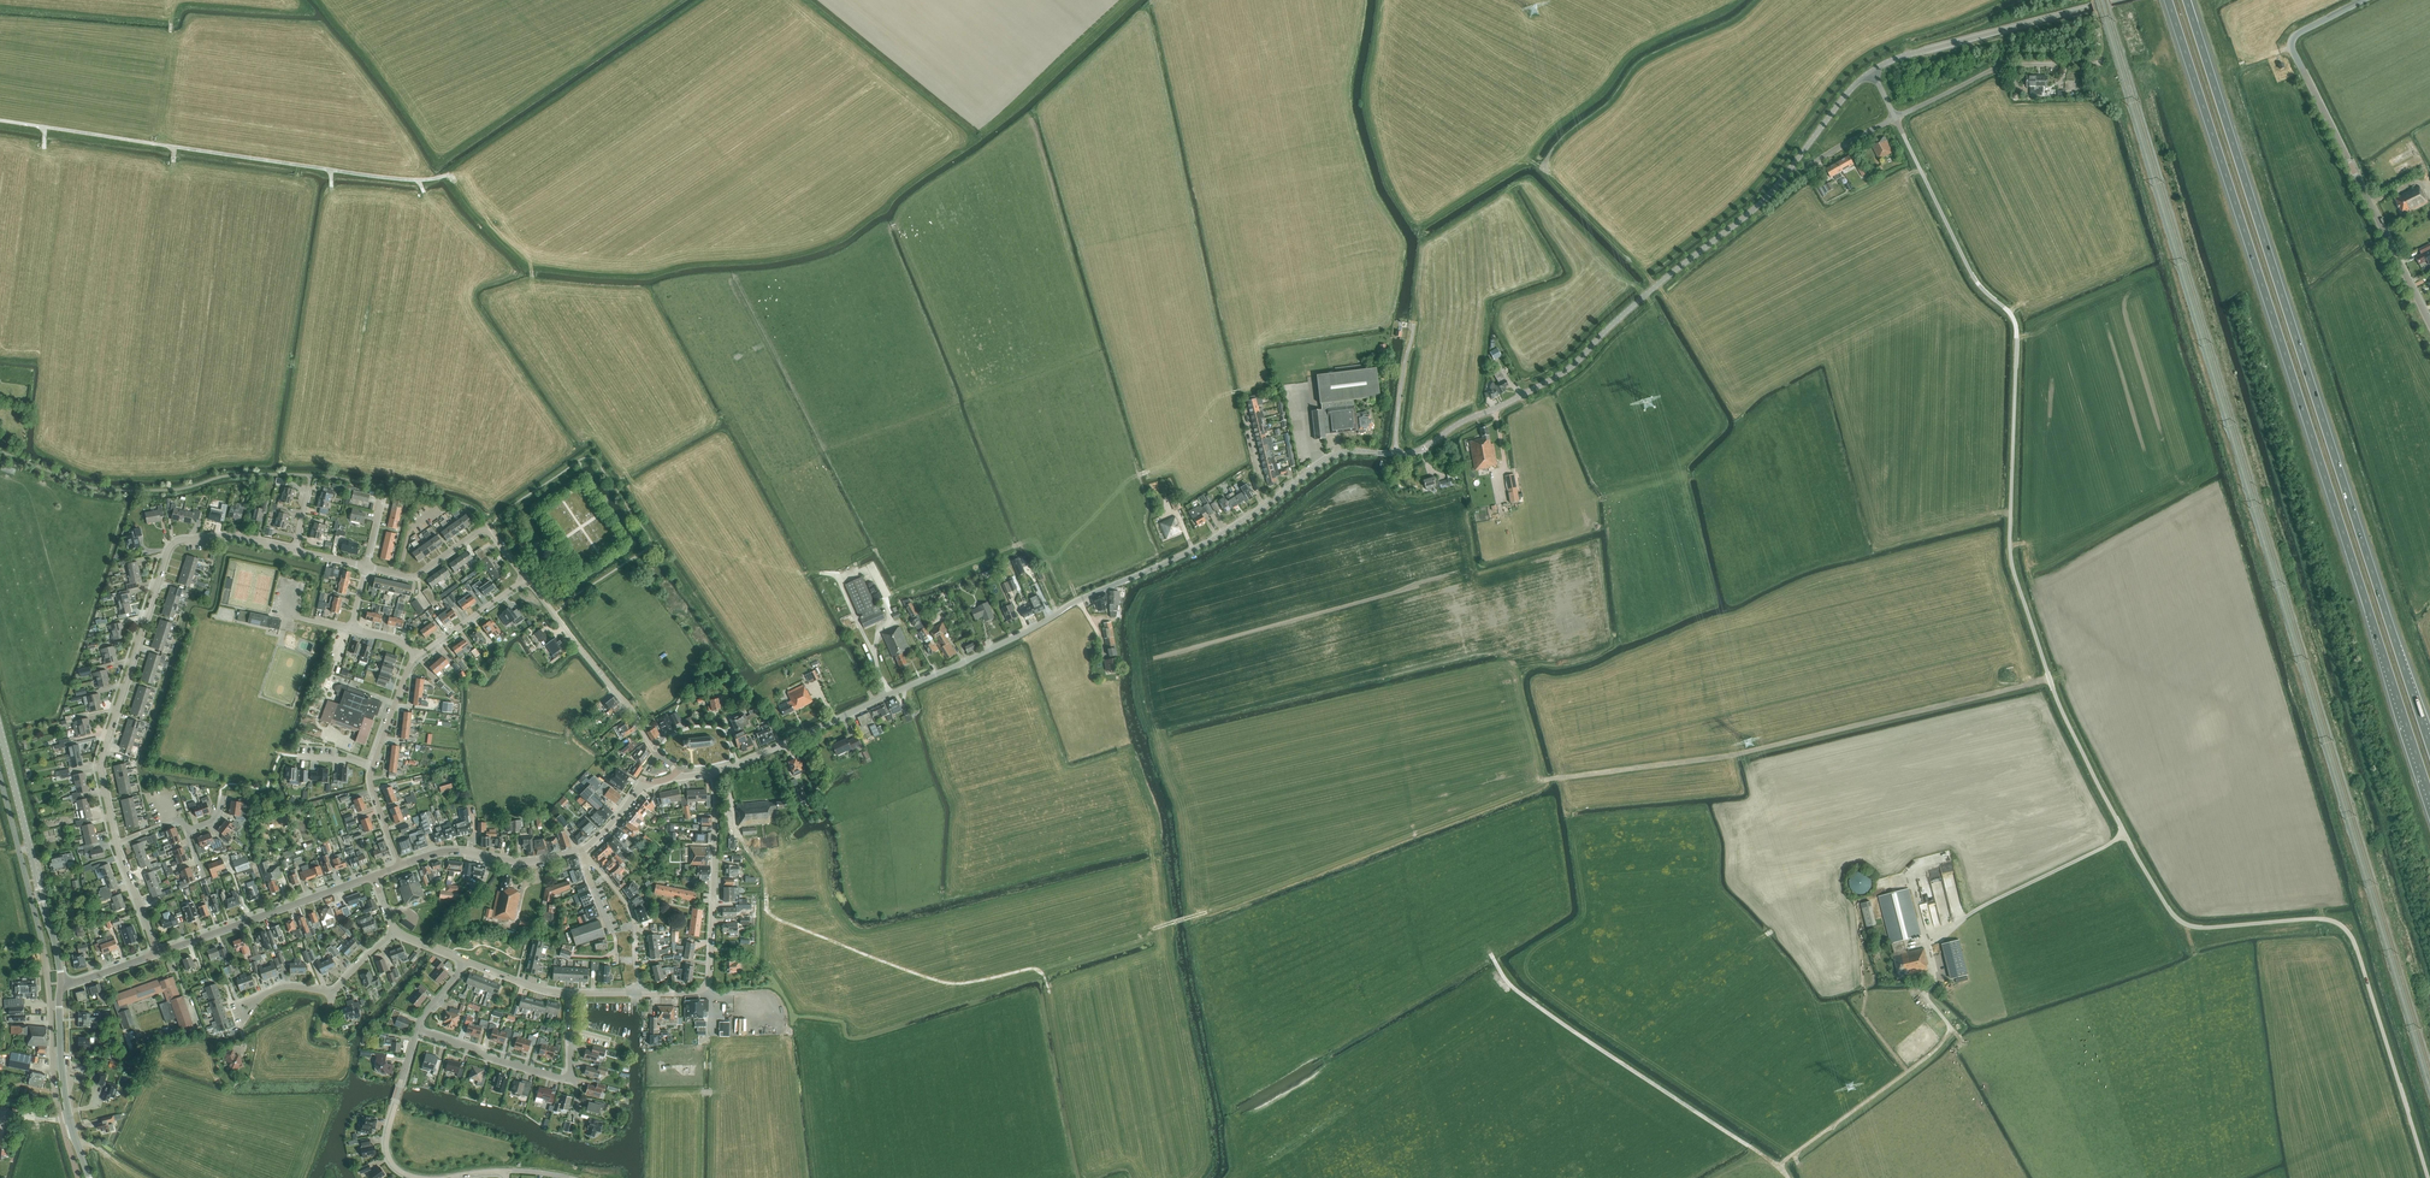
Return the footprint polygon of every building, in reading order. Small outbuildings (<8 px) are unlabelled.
[(2036,76),(2027,76),(2027,86),(2030,86),(2030,95),(2036,95),(2036,76)] [(2036,76),(2036,95),(2043,95),(2043,86),(2047,86),(2047,76),(2036,76)] [(1879,160),(1893,152),(1885,137),(1875,142),(1875,144),(1872,145),(1879,160)] [(1838,163),(1842,171),(1854,164),(1849,156),(1838,163)] [(1840,173),(1842,171),(1838,163),(1832,166),(1839,178),(1842,177),(1840,173)] [(1862,177),(1866,174),(1861,165),(1857,167),(1862,177)] [(1836,180),(1839,178),(1832,166),(1826,169),(1831,178),(1834,176),(1836,180)] [(2421,190),(2419,186),(2401,194),(2402,196),(2395,199),(2402,213),(2409,210),(2409,211),(2428,202),(2422,190),(2421,190)] [(2421,254),(2429,250),(2429,244),(2419,249),(2421,254)] [(2429,264),(2429,250),(2421,254),(2415,257),(2419,264),(2427,260),(2429,265),(2429,264)] [(1494,360),(1498,358),(1502,356),(1497,348),(1490,352),(1494,360)] [(1356,425),(1357,425),(1354,400),(1380,397),(1377,368),(1366,369),(1366,364),(1335,367),(1335,373),(1317,375),(1320,404),(1321,404),(1322,410),(1312,411),(1315,440),(1326,438),(1325,434),(1330,433),(1330,434),(1356,430),(1356,425)] [(1497,388),(1500,394),(1505,391),(1505,390),(1506,390),(1505,387),(1508,385),(1500,371),(1494,374),(1499,384),(1496,386),(1497,388)] [(1488,393),(1490,397),(1491,399),(1499,394),(1496,388),(1497,388),(1496,386),(1493,382),(1492,383),(1491,384),(1490,386),(1490,387),(1490,389),(1490,390),(1491,391),(1488,393)] [(1249,408),(1258,406),(1257,400),(1260,399),(1259,394),(1250,396),(1251,400),(1247,401),(1249,408)] [(1251,414),(1262,411),(1262,408),(1259,409),(1258,406),(1249,408),(1251,414)] [(1252,421),(1264,418),(1262,411),(1251,414),(1252,421)] [(1356,425),(1356,430),(1359,430),(1359,432),(1360,434),(1364,433),(1365,432),(1365,430),(1372,429),(1372,428),(1373,427),(1373,425),(1371,423),(1370,415),(1368,415),(1367,412),(1357,413),(1358,425),(1357,425),(1356,425)] [(1254,427),(1266,424),(1264,418),(1252,421),(1254,427)] [(1264,432),(1265,432),(1268,431),(1268,429),(1269,429),(1268,424),(1266,424),(1254,427),(1255,434),(1264,432)] [(1491,444),(1487,427),(1480,429),(1482,438),(1469,441),(1475,470),(1490,468),(1489,467),(1497,465),(1493,443),(1491,444)] [(1266,438),(1265,432),(1264,432),(1255,434),(1257,440),(1266,438)] [(1259,447),(1268,445),(1270,444),(1269,441),(1267,441),(1266,438),(1257,440),(1259,447)] [(1260,454),(1272,451),(1271,447),(1268,448),(1268,445),(1259,447),(1260,454)] [(1262,460),(1274,457),(1272,451),(1260,454),(1262,460)] [(1274,464),(1275,464),(1274,457),(1262,460),(1263,467),(1273,465),(1274,464)] [(1265,473),(1274,471),(1278,470),(1277,464),(1275,464),(1274,464),(1273,465),(1263,467),(1265,473)] [(14,475),(16,470),(2,465),(1,470),(14,475)] [(1274,471),(1265,473),(1268,484),(1268,486),(1270,487),(1273,486),(1274,485),(1273,482),(1276,481),(1274,471)] [(1508,493),(1517,491),(1514,474),(1505,476),(1508,493)] [(1436,488),(1439,487),(1438,482),(1439,482),(1438,476),(1423,481),(1426,488),(1426,489),(1428,490),(1430,490),(1431,489),(1436,487),(1436,488)] [(1441,489),(1449,487),(1449,485),(1451,484),(1449,479),(1438,482),(1440,488),(1441,488),(1441,489)] [(1253,495),(1247,485),(1240,489),(1242,493),(1246,500),(1253,495)] [(282,495),(293,498),(295,490),(285,488),(284,493),(282,493),(282,495)] [(318,499),(330,502),(332,497),(334,498),(335,494),(332,493),(333,490),(323,488),(322,492),(321,497),(319,497),(318,499)] [(1246,500),(1242,493),(1241,493),(1239,490),(1236,492),(1238,495),(1236,497),(1235,497),(1239,504),(1246,500)] [(353,492),(352,499),(368,502),(370,495),(354,491),(353,491),(353,492)] [(1229,501),(1228,501),(1233,508),(1239,504),(1235,497),(1236,497),(1233,492),(1231,493),(1226,496),(1229,501)] [(293,500),(293,498),(282,495),(280,500),(279,499),(278,502),(290,505),(291,500),(293,500)] [(266,513),(270,497),(265,496),(262,509),(254,508),(252,520),(261,522),(263,513),(266,513)] [(1174,511),(1180,509),(1176,497),(1170,499),(1174,511)] [(1233,508),(1228,501),(1227,502),(1224,497),(1218,501),(1225,513),(1233,508)] [(330,504),(330,502),(318,499),(317,507),(320,508),(319,513),(327,515),(329,509),(327,509),(328,504),(330,504)] [(392,509),(401,511),(403,502),(394,500),(392,509)] [(1215,512),(1218,510),(1220,509),(1215,502),(1210,505),(1215,512)] [(246,513),(248,505),(240,503),(240,504),(239,509),(231,507),(229,517),(235,518),(235,520),(240,521),(242,513),(246,513)] [(1210,515),(1214,513),(1208,503),(1204,506),(1210,515)] [(181,522),(183,511),(176,509),(177,505),(172,504),(170,513),(173,514),(172,520),(181,522)] [(147,524),(161,521),(160,517),(164,516),(162,505),(158,506),(159,510),(145,513),(147,524)] [(1204,513),(1201,508),(1200,505),(1189,511),(1193,520),(1194,519),(1198,525),(1205,521),(1202,515),(1204,513)] [(225,517),(227,509),(223,508),(222,511),(217,510),(218,510),(215,509),(215,511),(211,510),(208,519),(215,521),(215,522),(220,523),(221,516),(225,517)] [(363,523),(365,514),(359,513),(360,510),(353,508),(350,520),(363,523)] [(399,520),(401,511),(392,509),(390,518),(399,520)] [(193,513),(183,511),(181,522),(190,524),(192,519),(195,519),(197,511),(193,510),(193,513)] [(465,528),(472,523),(470,520),(474,518),(469,511),(465,514),(465,515),(459,519),(465,528)] [(276,520),(288,522),(289,515),(279,513),(278,518),(276,517),(276,520)] [(1182,532),(1176,517),(1171,519),(1170,518),(1159,523),(1166,539),(1182,532)] [(397,529),(399,520),(390,518),(387,527),(397,529)] [(453,524),(459,532),(465,528),(459,519),(457,521),(453,524)] [(287,525),(288,522),(276,520),(275,525),(273,524),(273,527),(285,530),(286,525),(287,525)] [(311,530),(323,533),(324,528),(326,528),(327,526),(315,523),(314,528),(312,527),(311,530)] [(447,528),(453,536),(459,532),(453,524),(450,526),(448,524),(445,526),(447,528)] [(129,549),(140,547),(138,537),(142,536),(140,528),(133,530),(133,532),(130,533),(131,535),(126,536),(129,549)] [(271,537),(273,529),(272,529),(266,528),(264,535),(271,537)] [(447,541),(453,536),(447,528),(441,533),(447,541)] [(323,535),(323,533),(311,530),(310,537),(320,540),(321,535),(323,535)] [(384,540),(394,543),(396,534),(386,532),(384,540)] [(429,537),(437,548),(443,544),(437,535),(433,538),(431,536),(429,537)] [(424,544),(430,553),(437,548),(429,537),(426,539),(428,542),(424,544)] [(344,540),(342,550),(352,552),(351,553),(356,554),(357,554),(358,550),(357,549),(358,544),(344,540)] [(392,552),(394,543),(384,540),(382,550),(392,552)] [(418,549),(424,557),(430,553),(424,544),(421,547),(419,545),(416,546),(418,549)] [(418,562),(424,557),(418,549),(412,553),(418,562)] [(390,561),(392,552),(382,550),(380,559),(390,561)] [(461,555),(467,563),(473,558),(467,551),(461,555)] [(187,555),(185,563),(196,566),(196,565),(198,561),(202,563),(203,560),(198,558),(198,559),(187,555)] [(463,565),(467,563),(461,555),(455,560),(460,567),(462,570),(465,568),(463,565)] [(486,557),(481,561),(495,582),(501,577),(486,557)] [(1012,562),(1018,575),(1025,572),(1019,559),(1012,562)] [(137,562),(131,563),(131,560),(122,562),(122,565),(126,565),(128,574),(139,571),(137,562)] [(454,572),(460,567),(455,560),(449,564),(454,572)] [(194,573),(194,572),(196,568),(200,570),(201,567),(196,565),(196,566),(185,563),(183,569),(194,573)] [(438,571),(444,579),(445,581),(448,579),(447,577),(450,574),(445,567),(438,571)] [(334,574),(335,569),(331,568),(329,576),(333,577),(333,576),(341,578),(349,580),(351,573),(343,571),(342,575),(334,574)] [(192,580),(192,579),(193,575),(198,577),(199,574),(194,572),(194,573),(183,569),(180,576),(192,580)] [(126,584),(127,590),(137,588),(136,582),(142,581),(139,571),(128,574),(130,583),(126,584)] [(438,583),(444,579),(438,571),(432,576),(438,583)] [(178,583),(190,587),(191,582),(196,583),(197,581),(192,579),(192,580),(180,576),(178,583)] [(431,588),(438,583),(432,576),(426,580),(431,588)] [(876,606),(863,577),(845,585),(858,614),(862,612),(864,618),(861,619),(865,628),(886,619),(882,610),(883,609),(881,604),(876,606)] [(347,587),(349,580),(341,578),(340,583),(336,582),(336,585),(340,586),(340,585),(347,587)] [(380,590),(382,580),(375,578),(373,584),(370,583),(368,591),(372,592),(371,597),(374,598),(375,589),(380,590)] [(387,591),(390,581),(382,580),(380,590),(387,591)] [(1012,591),(1017,589),(1013,580),(1008,582),(1012,591)] [(395,593),(397,583),(390,581),(387,591),(395,593)] [(480,581),(472,586),(477,594),(478,594),(477,594),(481,591),(484,596),(489,592),(495,588),(490,581),(483,586),(480,581)] [(1006,594),(1011,592),(1007,582),(1002,585),(1006,594)] [(402,595),(404,584),(397,583),(395,593),(402,595)] [(401,598),(400,604),(403,604),(405,595),(410,596),(412,586),(404,584),(402,595),(401,598)] [(340,585),(340,586),(336,585),(335,588),(339,588),(338,593),(345,595),(347,587),(340,585)] [(180,597),(181,592),(186,594),(187,591),(182,589),(182,590),(171,587),(169,594),(180,597)] [(426,598),(432,593),(428,587),(422,592),(426,598)] [(1110,605),(1119,604),(1119,591),(1110,592),(1110,605)] [(116,596),(118,606),(129,603),(127,594),(122,595),(121,592),(112,594),(113,597),(116,596)] [(463,598),(470,606),(476,602),(472,596),(470,593),(463,598)] [(1107,604),(1107,601),(1106,593),(1092,599),(1094,605),(1098,603),(1100,611),(1106,610),(1105,604),(1107,604)] [(185,598),(180,597),(169,594),(166,601),(178,604),(178,603),(179,599),(184,601),(185,598)] [(453,603),(456,601),(452,594),(448,596),(453,603)] [(448,596),(444,599),(451,608),(454,606),(448,596)] [(1029,600),(1031,604),(1030,604),(1034,613),(1045,609),(1040,599),(1040,600),(1038,596),(1029,600)] [(329,604),(340,606),(342,599),(335,597),(330,597),(330,601),(329,604)] [(463,611),(470,606),(463,598),(457,602),(460,605),(459,605),(463,611)] [(447,609),(444,611),(450,620),(457,615),(451,608),(444,599),(442,600),(445,604),(444,605),(447,609)] [(905,606),(906,606),(913,619),(918,616),(919,616),(921,614),(918,610),(916,611),(911,603),(912,603),(910,600),(902,601),(905,606)] [(183,605),(178,603),(178,604),(166,601),(164,607),(176,611),(176,610),(177,606),(182,608),(183,605)] [(340,606),(329,604),(326,603),(319,601),(317,609),(325,611),(326,607),(332,608),(331,612),(339,614),(340,606)] [(118,615),(119,619),(127,617),(126,614),(132,612),(129,603),(118,606),(120,615),(118,615)] [(994,618),(987,603),(979,607),(980,608),(972,611),(976,619),(981,616),(983,615),(986,621),(994,618)] [(1024,618),(1034,613),(1030,604),(1020,609),(1024,618)] [(1119,604),(1110,605),(1110,617),(1116,617),(1119,604)] [(375,614),(373,622),(380,623),(382,616),(378,615),(380,606),(377,605),(376,609),(375,614)] [(1008,621),(1017,617),(1012,605),(1002,609),(1008,621)] [(181,612),(176,610),(176,611),(164,607),(162,615),(173,618),(175,613),(180,615),(181,612)] [(519,622),(524,619),(518,611),(514,614),(509,608),(503,612),(502,612),(503,614),(499,616),(506,626),(506,625),(509,622),(510,623),(510,622),(516,618),(519,622)] [(395,626),(398,610),(395,609),(393,618),(389,617),(387,625),(395,626)] [(398,610),(395,626),(402,628),(404,621),(400,620),(401,614),(402,614),(403,611),(398,610)] [(267,627),(269,617),(250,613),(239,611),(239,613),(237,612),(236,617),(238,617),(238,619),(236,619),(235,620),(237,620),(237,621),(267,627)] [(450,620),(444,611),(441,614),(439,611),(436,614),(444,624),(450,620)] [(375,614),(367,612),(366,620),(373,622),(375,614)] [(925,627),(919,616),(918,616),(913,619),(911,620),(914,627),(917,625),(920,630),(925,627)] [(269,617),(267,627),(270,628),(279,629),(281,620),(272,618),(273,618),(269,617)] [(169,630),(170,630),(171,626),(176,627),(177,624),(172,623),(171,623),(160,620),(158,627),(169,630)] [(494,624),(492,620),(489,622),(482,627),(488,635),(492,632),(495,636),(500,632),(497,628),(495,630),(492,626),(494,624)] [(426,627),(431,634),(437,629),(432,622),(429,625),(426,621),(423,623),(426,627)] [(111,633),(123,630),(121,623),(108,626),(109,629),(110,629),(111,633)] [(949,643),(943,633),(948,630),(942,623),(930,630),(935,638),(938,636),(941,641),(937,643),(940,648),(941,648),(947,659),(957,654),(950,642),(949,643)] [(911,650),(900,626),(894,629),(894,628),(882,634),(893,658),(895,657),(900,667),(901,666),(902,667),(903,666),(904,665),(907,663),(904,657),(905,656),(904,653),(911,650)] [(167,637),(167,636),(169,633),(173,634),(174,631),(170,630),(169,630),(158,627),(156,634),(167,637)] [(425,638),(431,634),(426,627),(423,629),(422,628),(419,630),(425,638)] [(925,641),(928,638),(927,636),(929,634),(926,627),(918,632),(923,641),(925,641)] [(548,643),(545,639),(549,637),(545,632),(543,633),(541,629),(542,628),(532,635),(532,636),(535,634),(541,642),(543,641),(546,644),(543,646),(544,646),(545,645),(553,655),(551,656),(554,659),(550,661),(551,661),(561,654),(559,655),(557,653),(560,650),(563,648),(560,644),(561,643),(559,641),(558,641),(555,638),(552,640),(548,643)] [(1105,629),(1103,629),(1104,633),(1105,639),(1114,637),(1112,628),(1105,629)] [(123,630),(111,633),(112,637),(111,638),(112,641),(124,638),(123,633),(124,633),(123,630)] [(478,633),(476,631),(470,635),(476,643),(479,640),(482,644),(485,642),(482,638),(479,633),(478,633)] [(165,644),(165,643),(167,639),(171,641),(172,638),(167,636),(167,637),(156,634),(154,641),(165,644)] [(1114,637),(1105,639),(1107,647),(1107,649),(1109,649),(1116,648),(1114,637)] [(458,644),(464,653),(470,648),(468,645),(464,639),(458,644)] [(931,655),(939,650),(933,639),(930,641),(931,642),(925,645),(931,655)] [(169,648),(170,645),(165,643),(165,644),(154,641),(151,648),(163,651),(164,646),(169,648)] [(360,656),(363,647),(360,646),(361,644),(354,642),(351,653),(360,656)] [(970,644),(968,642),(964,644),(968,653),(976,649),(973,642),(970,644)] [(458,657),(464,653),(458,644),(452,648),(456,654),(458,657)] [(363,647),(360,656),(359,660),(367,663),(368,658),(371,659),(374,650),(370,649),(371,647),(364,645),(363,647)] [(104,657),(116,654),(114,646),(101,649),(101,653),(103,652),(104,657)] [(498,656),(492,647),(489,649),(489,650),(488,651),(490,654),(491,653),(495,659),(498,656)] [(475,658),(476,657),(480,655),(476,648),(471,652),(475,658)] [(1116,648),(1109,649),(1110,656),(1116,655),(1117,655),(1116,648)] [(159,663),(160,659),(165,660),(166,657),(161,656),(150,653),(148,660),(159,663)] [(383,663),(392,666),(393,663),(395,663),(397,656),(386,653),(383,663)] [(116,654),(104,657),(105,661),(103,661),(104,664),(116,662),(115,657),(116,657),(116,654)] [(444,655),(437,661),(443,668),(450,662),(444,655)] [(1109,660),(1105,660),(1107,671),(1111,670),(1111,673),(1117,672),(1117,669),(1115,660),(1117,660),(1116,655),(1110,656),(1108,657),(1109,660)] [(164,664),(159,663),(148,660),(145,667),(157,670),(158,666),(163,667),(164,664)] [(430,667),(436,674),(443,668),(437,661),(430,667)] [(458,671),(461,668),(456,662),(453,665),(458,671)] [(394,666),(392,666),(383,663),(380,673),(389,676),(390,673),(392,673),(394,666)] [(162,671),(157,670),(145,667),(143,674),(154,677),(155,676),(156,672),(161,674),(162,671)] [(349,670),(343,668),(341,674),(347,676),(349,670)] [(96,680),(108,677),(106,670),(93,673),(94,676),(95,676),(96,680)] [(816,674),(814,671),(808,674),(809,675),(812,681),(811,681),(812,682),(819,679),(818,677),(820,677),(818,673),(816,674)] [(391,676),(389,676),(380,673),(377,683),(385,686),(387,683),(388,683),(391,676)] [(159,678),(155,676),(154,677),(143,674),(141,681),(152,684),(154,679),(159,681),(159,678)] [(108,677),(96,680),(97,685),(96,685),(97,688),(108,685),(107,681),(109,680),(108,677)] [(423,688),(423,689),(427,689),(428,686),(423,686),(424,680),(416,679),(415,688),(423,688)] [(370,698),(371,695),(340,684),(340,685),(338,685),(337,685),(335,687),(335,688),(335,690),(336,692),(337,693),(336,696),(342,698),(340,705),(328,700),(321,720),(330,724),(331,723),(342,727),(343,728),(346,730),(347,729),(354,731),(353,735),(354,735),(352,740),(355,741),(355,742),(365,745),(368,737),(374,721),(373,720),(375,715),(377,716),(382,702),(370,698)] [(806,690),(803,684),(787,692),(790,699),(778,705),(783,716),(795,710),(812,702),(806,690)] [(451,691),(444,685),(441,688),(448,694),(451,691)] [(139,686),(137,693),(148,697),(149,696),(150,692),(155,693),(155,690),(150,689),(139,686)] [(422,697),(426,698),(427,695),(422,694),(423,689),(423,688),(415,688),(414,696),(422,697)] [(146,703),(148,699),(152,700),(153,697),(149,696),(148,697),(137,693),(135,700),(146,703)] [(89,704),(101,701),(99,694),(87,696),(83,697),(85,705),(89,704)] [(420,706),(425,707),(425,704),(421,703),(422,697),(414,696),(413,705),(420,706)] [(608,711),(611,708),(615,705),(619,702),(614,696),(610,699),(603,705),(608,711)] [(713,700),(712,698),(706,699),(707,703),(710,702),(711,706),(708,707),(709,711),(712,710),(712,711),(720,709),(718,699),(713,700)] [(892,714),(902,710),(899,705),(900,703),(899,702),(898,701),(897,698),(887,703),(892,714)] [(144,710),(145,706),(150,707),(151,704),(146,703),(135,700),(133,707),(144,710)] [(101,701),(89,704),(90,708),(88,709),(89,712),(101,709),(100,704),(101,704),(101,701)] [(618,711),(623,707),(619,702),(615,705),(611,708),(608,711),(606,714),(607,715),(613,710),(615,712),(618,711)] [(453,703),(445,703),(444,712),(452,713),(453,703)] [(880,714),(882,717),(886,715),(889,721),(893,719),(890,713),(889,713),(885,704),(870,711),(873,717),(880,714)] [(130,714),(142,717),(143,712),(148,714),(149,711),(144,710),(133,707),(130,714)] [(744,713),(730,720),(736,733),(743,729),(742,727),(744,726),(743,723),(747,721),(752,719),(752,718),(757,716),(759,715),(755,708),(748,711),(749,713),(745,715),(744,713)] [(410,722),(415,723),(415,720),(411,719),(412,713),(404,712),(403,721),(410,722)] [(666,714),(657,719),(664,733),(673,728),(672,726),(678,723),(682,721),(677,712),(674,714),(669,717),(668,715),(667,716),(666,714)] [(862,727),(874,722),(869,712),(858,718),(862,727)] [(906,716),(905,717),(907,723),(913,720),(910,714),(906,716)] [(687,718),(690,725),(695,722),(692,716),(687,718)] [(585,723),(590,727),(595,722),(590,717),(585,723)] [(74,729),(90,726),(88,718),(75,721),(75,722),(74,722),(74,724),(74,725),(73,726),(74,729)] [(138,730),(138,729),(139,725),(144,726),(145,723),(140,722),(129,719),(126,726),(138,730)] [(409,731),(414,731),(414,728),(410,728),(410,722),(403,721),(402,730),(409,731)] [(625,721),(616,726),(623,738),(625,737),(637,730),(633,723),(628,726),(628,725),(625,721)] [(770,728),(768,723),(761,726),(763,731),(756,734),(758,738),(761,745),(774,740),(771,732),(770,728)] [(880,734),(875,724),(870,726),(875,737),(880,734)] [(90,726),(74,729),(75,733),(76,734),(77,737),(81,737),(80,736),(90,733),(89,729),(91,728),(90,726)] [(143,730),(138,729),(138,730),(126,726),(124,733),(136,736),(137,732),(142,733),(143,730)] [(652,741),(658,738),(657,736),(660,735),(655,727),(647,733),(652,741)] [(408,743),(412,744),(413,737),(409,736),(409,731),(402,730),(401,738),(409,740),(408,743)] [(748,749),(753,747),(750,738),(746,739),(743,730),(733,734),(738,748),(741,747),(742,751),(744,751),(745,751),(747,750),(747,749),(748,749)] [(141,737),(136,736),(124,733),(122,740),(133,743),(134,743),(135,739),(140,740),(141,737)] [(714,741),(713,739),(711,737),(709,737),(688,739),(688,741),(683,741),(682,741),(683,742),(683,746),(683,747),(684,746),(688,746),(688,748),(691,748),(694,748),(710,747),(712,746),(714,744),(714,741)] [(861,745),(857,737),(849,741),(848,738),(833,745),(837,755),(853,748),(854,749),(861,745)] [(637,740),(636,738),(632,740),(633,742),(636,746),(644,741),(642,738),(637,740)] [(636,746),(633,742),(632,743),(630,741),(629,742),(626,739),(621,744),(623,747),(621,749),(624,754),(628,750),(630,752),(634,748),(636,746)] [(138,744),(134,743),(133,743),(122,740),(120,747),(127,749),(131,750),(133,745),(137,747),(138,744)] [(641,766),(651,753),(645,743),(636,748),(638,751),(634,757),(641,766)] [(66,758),(81,755),(78,745),(68,747),(70,754),(65,755),(66,758)] [(392,746),(391,755),(398,755),(398,756),(403,756),(403,753),(399,753),(399,747),(392,746)] [(83,766),(81,755),(66,758),(67,761),(68,761),(70,767),(71,768),(73,768),(83,766)] [(397,764),(402,765),(402,762),(398,761),(398,756),(398,755),(391,755),(390,763),(397,764)] [(796,762),(795,759),(788,762),(790,766),(789,767),(789,768),(789,769),(790,769),(790,770),(791,770),(794,776),(805,771),(800,761),(796,762)] [(127,771),(127,770),(126,766),(131,765),(130,762),(125,763),(125,764),(114,766),(115,773),(127,771)] [(397,764),(390,763),(389,772),(396,773),(401,774),(401,770),(396,770),(397,764)] [(627,772),(636,778),(642,769),(638,764),(638,765),(635,763),(631,768),(629,767),(628,768),(629,768),(627,771),(627,772)] [(629,776),(625,774),(620,770),(616,767),(606,782),(614,788),(615,787),(617,789),(616,790),(620,793),(628,781),(627,780),(629,776)] [(301,772),(297,772),(297,768),(286,768),(286,780),(290,780),(290,782),(292,785),(301,785),(301,782),(307,783),(308,771),(302,770),(301,770),(301,772)] [(327,778),(328,769),(318,768),(318,772),(311,772),(310,780),(317,780),(317,781),(327,782),(328,782),(328,778),(327,778)] [(346,776),(347,769),(338,768),(338,774),(333,774),(333,783),(337,784),(337,780),(341,780),(341,781),(346,782),(347,776),(346,776)] [(128,778),(128,777),(127,773),(132,772),(131,769),(127,770),(127,771),(115,773),(117,780),(128,778)] [(75,785),(86,782),(84,773),(73,775),(75,785)] [(604,796),(610,787),(593,776),(589,780),(586,778),(583,775),(580,778),(581,778),(578,780),(586,788),(590,784),(600,794),(604,796)] [(130,785),(130,784),(129,780),(134,779),(133,776),(128,777),(128,778),(117,780),(118,787),(130,785)] [(73,798),(81,797),(81,793),(89,792),(86,782),(75,785),(77,792),(72,793),(73,798)] [(135,786),(135,783),(130,784),(130,785),(118,787),(120,795),(132,792),(130,787),(135,786)] [(441,793),(453,789),(451,784),(439,787),(441,793)] [(597,798),(600,794),(590,784),(586,788),(580,795),(606,820),(613,813),(597,798)] [(386,797),(399,792),(398,788),(395,789),(395,790),(393,791),(391,787),(383,789),(386,797)] [(616,806),(623,797),(611,788),(604,797),(616,806)] [(684,805),(683,796),(680,796),(678,789),(669,791),(671,802),(677,801),(678,804),(681,803),(681,806),(684,806),(684,805)] [(687,802),(697,802),(696,790),(687,790),(687,796),(683,796),(684,805),(688,804),(687,802)] [(696,790),(697,802),(706,801),(706,806),(710,806),(710,795),(706,795),(706,790),(696,790)] [(664,804),(671,802),(669,791),(659,793),(660,799),(657,799),(659,807),(664,806),(664,804)] [(399,792),(386,797),(389,804),(397,801),(395,798),(400,796),(399,792)] [(406,801),(415,797),(413,792),(411,793),(410,793),(411,795),(405,798),(406,801)] [(121,800),(123,807),(134,805),(134,804),(133,800),(138,799),(137,796),(132,797),(121,800)] [(78,810),(90,808),(88,799),(82,800),(81,797),(73,798),(74,802),(76,801),(78,810)] [(200,805),(203,815),(210,812),(207,806),(211,804),(208,797),(201,799),(203,803),(200,805)] [(352,805),(352,808),(364,803),(362,797),(353,800),(355,804),(352,805)] [(563,797),(558,802),(563,807),(568,801),(563,797)] [(581,797),(576,801),(581,805),(585,801),(581,797)] [(647,809),(647,810),(651,812),(655,807),(651,800),(648,803),(644,797),(640,803),(647,809)] [(231,808),(241,810),(242,806),(246,807),(248,800),(239,798),(239,802),(232,801),(231,808)] [(203,815),(200,805),(196,806),(195,801),(188,804),(191,812),(194,810),(197,817),(203,815)] [(786,808),(785,801),(769,803),(769,802),(767,802),(767,801),(737,804),(737,810),(736,810),(738,826),(775,822),(773,809),(786,808)] [(599,827),(605,820),(595,810),(586,802),(582,806),(588,813),(591,815),(588,817),(599,827)] [(136,812),(136,811),(135,807),(140,806),(139,803),(134,804),(134,805),(123,807),(124,814),(136,812)] [(364,803),(352,808),(353,810),(356,809),(358,812),(366,809),(364,803)] [(641,817),(647,810),(647,809),(640,803),(634,810),(641,817)] [(393,816),(408,811),(407,807),(400,810),(398,806),(390,809),(393,816)] [(469,823),(468,815),(469,815),(467,807),(458,809),(460,818),(461,817),(462,822),(453,825),(457,836),(471,833),(471,823),(469,823)] [(76,824),(87,822),(86,818),(92,817),(90,808),(78,810),(80,820),(75,821),(76,824)] [(241,813),(241,810),(231,808),(229,815),(237,816),(236,820),(244,821),(245,817),(242,816),(242,813),(241,813)] [(137,819),(137,818),(136,814),(141,813),(141,810),(136,811),(136,812),(124,814),(126,821),(137,819)] [(408,811),(393,816),(396,824),(404,821),(402,817),(409,814),(408,811)] [(626,820),(637,828),(644,819),(634,811),(626,820)] [(433,823),(430,815),(427,816),(425,812),(420,814),(422,821),(420,822),(422,830),(423,830),(425,835),(433,833),(430,824),(433,823)] [(561,815),(556,819),(559,822),(563,828),(568,824),(561,815)] [(126,821),(127,829),(139,826),(138,821),(143,820),(142,817),(137,818),(137,819),(126,821)] [(360,828),(371,823),(369,817),(361,820),(362,824),(359,825),(360,828)] [(711,825),(712,817),(701,817),(699,817),(698,820),(701,820),(701,825),(711,825)] [(588,837),(597,829),(586,818),(577,825),(588,837)] [(222,825),(231,832),(233,829),(234,830),(236,828),(238,830),(241,826),(235,821),(232,824),(226,820),(222,825)] [(636,828),(637,828),(626,820),(620,828),(633,838),(639,830),(636,828)] [(511,822),(511,831),(511,832),(519,832),(519,829),(521,829),(521,821),(511,822)] [(84,836),(95,833),(93,824),(88,825),(87,822),(76,824),(77,827),(82,826),(84,836)] [(371,823),(360,828),(360,830),(364,829),(365,832),(373,829),(371,823)] [(406,830),(409,829),(407,823),(399,826),(402,834),(407,833),(406,830)] [(456,836),(453,827),(452,827),(451,823),(442,826),(444,830),(443,831),(446,839),(456,836)] [(228,835),(231,832),(222,825),(218,831),(223,835),(221,838),(227,843),(232,838),(228,835)] [(435,843),(445,840),(440,826),(435,828),(437,833),(432,834),(435,843)] [(167,838),(178,834),(175,827),(161,833),(162,836),(166,835),(167,838)] [(578,834),(572,828),(569,831),(573,836),(574,834),(576,836),(572,839),(577,845),(587,837),(581,831),(578,834)] [(628,836),(619,829),(614,836),(624,844),(627,841),(625,839),(628,836)] [(428,846),(425,835),(423,830),(422,830),(414,833),(409,835),(412,844),(414,851),(428,846)] [(564,831),(556,833),(559,842),(560,844),(561,850),(571,847),(567,835),(566,835),(564,830),(564,831)] [(711,843),(711,833),(694,832),(694,843),(704,843),(711,843)] [(84,849),(93,847),(92,844),(97,842),(95,833),(84,836),(86,845),(83,845),(84,849)] [(208,846),(211,845),(212,849),(224,845),(219,838),(213,840),(211,833),(204,836),(208,846)] [(178,834),(167,838),(169,841),(164,843),(166,846),(173,843),(180,841),(178,834)] [(649,846),(653,842),(645,835),(641,839),(649,846)] [(147,837),(147,836),(139,840),(140,843),(133,846),(136,855),(140,853),(142,858),(147,856),(143,847),(144,847),(142,842),(148,840),(147,837)] [(204,847),(208,846),(204,836),(197,838),(200,845),(196,846),(199,854),(206,851),(204,847)] [(380,849),(383,857),(390,854),(387,847),(386,847),(383,836),(376,838),(379,846),(380,845),(381,849),(380,849)] [(486,837),(482,837),(482,843),(481,843),(481,846),(482,846),(482,847),(490,847),(490,840),(490,837),(491,837),(491,836),(486,836),(486,837)] [(535,855),(533,841),(533,838),(533,836),(521,837),(521,846),(524,846),(524,848),(525,849),(527,849),(527,856),(535,855)] [(625,845),(622,843),(618,840),(617,840),(613,836),(607,843),(616,853),(622,847),(625,849),(628,846),(626,844),(625,845)] [(403,845),(406,853),(413,851),(408,838),(400,841),(402,845),(403,845)] [(499,839),(499,840),(495,839),(492,838),(491,840),(490,840),(490,847),(494,848),(495,848),(496,849),(497,850),(499,850),(500,849),(501,849),(502,839),(499,839)] [(556,838),(547,841),(549,853),(560,851),(558,845),(560,844),(559,842),(557,843),(556,838)] [(533,841),(535,855),(536,855),(539,855),(547,853),(546,846),(543,839),(533,841)] [(401,855),(406,853),(403,845),(402,845),(400,841),(396,842),(401,855)] [(606,856),(610,853),(612,851),(611,850),(612,849),(607,843),(593,855),(598,861),(605,855),(606,856)] [(383,857),(380,849),(379,850),(377,844),(373,846),(375,851),(373,852),(376,859),(383,857)] [(93,847),(84,849),(85,854),(91,852),(93,860),(104,857),(102,848),(93,850),(93,847)] [(175,858),(185,854),(183,847),(168,853),(169,856),(173,854),(175,858)] [(710,860),(711,849),(709,849),(709,847),(690,847),(690,865),(707,865),(708,860),(710,860)] [(285,859),(296,855),(294,851),(293,849),(283,853),(285,859)] [(357,857),(360,865),(367,862),(364,855),(362,856),(360,851),(356,852),(358,857),(357,857)] [(50,858),(49,858),(52,871),(53,871),(66,868),(65,864),(65,863),(73,861),(74,861),(74,860),(72,853),(63,855),(50,858)] [(148,860),(147,856),(142,858),(140,853),(136,855),(141,868),(150,865),(151,868),(158,865),(157,862),(151,864),(149,860),(148,860)] [(336,869),(346,866),(341,853),(335,856),(336,859),(333,860),(334,863),(336,869)] [(360,865),(357,857),(356,858),(354,853),(351,854),(351,855),(352,859),(350,860),(353,868),(360,865)] [(185,854),(175,858),(176,861),(172,863),(173,866),(187,861),(185,854)] [(295,863),(302,860),(300,854),(292,857),(295,863)] [(234,855),(231,856),(233,862),(237,873),(250,868),(246,857),(245,857),(242,858),(237,860),(235,855),(234,855)] [(332,871),(330,867),(331,866),(327,855),(323,856),(324,860),(320,862),(322,868),(324,867),(325,869),(326,873),(328,872),(328,873),(331,872),(331,871),(332,871)] [(562,871),(580,867),(578,857),(565,860),(566,864),(561,865),(562,871)] [(602,866),(607,861),(604,857),(598,861),(602,866)] [(211,874),(226,868),(222,859),(208,865),(211,874)] [(607,872),(616,865),(611,859),(602,866),(607,872)] [(313,878),(314,877),(314,878),(315,878),(317,877),(318,876),(319,876),(322,876),(322,875),(322,874),(323,874),(319,866),(317,860),(311,862),(313,868),(310,869),(313,878)] [(270,869),(267,861),(258,864),(265,883),(268,882),(271,893),(272,892),(273,893),(274,892),(275,891),(279,890),(275,880),(282,877),(278,866),(270,869)] [(441,868),(440,861),(432,863),(434,870),(438,869),(439,871),(442,871),(442,868),(441,868)] [(461,872),(463,863),(447,861),(446,870),(450,871),(449,876),(448,876),(447,880),(453,880),(453,876),(454,871),(461,872)] [(96,869),(98,874),(102,872),(103,876),(108,875),(109,879),(114,877),(109,864),(101,867),(100,863),(91,867),(93,870),(96,869)] [(483,877),(485,866),(472,864),(465,863),(463,875),(470,876),(470,874),(474,875),(478,876),(483,877)] [(623,869),(620,865),(618,863),(608,873),(612,878),(616,884),(622,879),(617,874),(623,869)] [(313,878),(310,869),(309,869),(307,864),(301,867),(303,872),(300,873),(303,881),(313,878)] [(428,874),(430,880),(434,879),(432,872),(431,873),(428,864),(422,866),(424,875),(428,874)] [(154,887),(158,885),(155,876),(154,871),(160,869),(158,865),(151,868),(152,871),(144,875),(147,884),(152,882),(154,887)] [(725,865),(725,877),(735,877),(735,873),(738,873),(738,866),(735,866),(735,865),(725,865)] [(709,880),(709,875),(710,875),(710,866),(698,866),(698,876),(700,876),(700,880),(709,880)] [(182,878),(192,874),(190,867),(175,873),(177,876),(181,874),(182,878)] [(584,879),(580,868),(569,872),(569,870),(562,873),(559,873),(561,879),(570,875),(573,883),(584,879)] [(298,883),(297,879),(297,878),(294,869),(291,871),(292,875),(289,876),(291,881),(292,881),(293,885),(294,884),(295,885),(297,884),(297,883),(298,883)] [(1860,894),(1861,894),(1862,894),(1863,894),(1865,893),(1866,893),(1868,892),(1868,891),(1869,891),(1870,889),(1870,888),(1871,887),(1871,886),(1871,885),(1872,885),(1872,884),(1872,883),(1872,882),(1872,881),(1871,880),(1871,879),(1871,878),(1870,877),(1869,876),(1869,875),(1868,875),(1868,874),(1867,874),(1866,873),(1865,873),(1864,872),(1863,872),(1861,872),(1860,872),(1858,872),(1857,872),(1856,872),(1855,873),(1854,873),(1853,874),(1852,875),(1851,876),(1851,877),(1850,878),(1850,879),(1849,880),(1849,881),(1849,882),(1849,883),(1849,884),(1849,885),(1849,886),(1850,886),(1850,888),(1851,889),(1851,890),(1852,890),(1853,891),(1854,892),(1855,893),(1856,893),(1858,894),(1859,894),(1860,894)] [(192,874),(182,878),(183,881),(179,882),(180,886),(178,886),(180,890),(189,887),(187,883),(195,880),(192,874)] [(414,877),(413,874),(399,879),(399,880),(398,881),(401,886),(402,886),(402,887),(399,888),(405,904),(419,899),(419,898),(424,896),(417,876),(414,877)] [(117,886),(114,877),(109,879),(108,875),(103,876),(107,885),(106,885),(106,886),(100,889),(101,891),(98,892),(100,897),(103,896),(110,893),(109,890),(117,886)] [(515,891),(516,890),(508,888),(510,876),(503,875),(500,891),(498,891),(492,918),(508,921),(508,919),(514,921),(520,892),(515,891)] [(622,879),(616,884),(620,889),(626,884),(622,879)] [(248,887),(243,889),(245,893),(245,892),(249,901),(256,898),(255,896),(259,894),(254,880),(246,883),(248,887)] [(1933,880),(1932,881),(1934,893),(1945,891),(1943,884),(1939,885),(1939,882),(1934,883),(1933,880)] [(545,888),(543,901),(547,901),(551,902),(553,896),(570,888),(568,881),(545,888)] [(160,889),(158,885),(154,887),(152,882),(147,884),(153,897),(160,894),(161,898),(173,893),(171,889),(162,892),(161,889),(160,889)] [(636,885),(633,882),(623,889),(629,898),(638,892),(640,891),(637,888),(637,887),(638,887),(636,885)] [(446,892),(459,894),(460,886),(446,884),(446,892)] [(579,894),(588,890),(586,884),(577,887),(579,894)] [(654,893),(662,895),(664,886),(656,884),(654,893)] [(724,895),(734,894),(739,894),(738,887),(733,887),(733,885),(726,885),(726,888),(724,888),(724,895)] [(664,886),(662,895),(670,896),(672,888),(664,886)] [(672,888),(670,896),(678,898),(680,889),(672,888)] [(1891,943),(1895,955),(1893,955),(1898,976),(1906,974),(1906,975),(1928,970),(1927,965),(1928,964),(1924,948),(1907,952),(1903,940),(1921,936),(1909,888),(1879,896),(1891,943)] [(686,899),(688,891),(680,889),(678,898),(686,899)] [(230,898),(233,907),(237,905),(238,905),(240,904),(235,890),(228,893),(230,898)] [(581,901),(591,897),(588,890),(579,894),(581,901)] [(233,907),(230,898),(227,899),(224,891),(219,893),(222,901),(223,901),(226,909),(228,908),(229,908),(233,907)] [(446,892),(440,891),(439,898),(459,900),(459,894),(446,892)] [(469,906),(473,901),(470,899),(473,896),(467,891),(460,898),(469,906)] [(688,891),(686,899),(695,901),(696,892),(688,891)] [(103,896),(103,897),(96,900),(97,903),(112,897),(115,905),(112,907),(114,911),(117,910),(126,907),(121,894),(112,897),(110,893),(103,896)] [(363,906),(362,901),(361,898),(359,893),(347,897),(349,906),(359,902),(360,907),(363,906)] [(216,913),(219,912),(219,911),(220,911),(215,898),(216,898),(215,897),(214,894),(211,895),(214,904),(211,905),(214,913),(216,913)] [(739,905),(747,905),(747,899),(738,899),(738,897),(734,897),(734,894),(724,895),(724,902),(739,901),(739,905)] [(634,909),(643,903),(637,895),(635,897),(629,901),(634,909)] [(591,897),(581,901),(576,903),(577,905),(581,904),(580,903),(582,902),(584,907),(594,903),(591,897)] [(364,913),(376,909),(373,899),(367,901),(369,906),(363,909),(364,913)] [(206,905),(204,900),(201,902),(202,906),(199,907),(203,917),(210,915),(206,905)] [(543,901),(542,907),(543,907),(544,907),(543,920),(559,922),(561,906),(546,904),(547,901),(543,901)] [(1867,927),(1876,925),(1872,906),(1871,901),(1860,904),(1862,908),(1867,927)] [(1921,904),(1926,930),(1935,928),(1932,911),(1936,910),(1934,901),(1921,904)] [(189,906),(183,908),(188,923),(189,922),(189,923),(193,922),(192,921),(196,920),(194,917),(198,915),(196,912),(193,902),(188,904),(189,906)] [(592,919),(599,916),(594,904),(587,907),(587,908),(581,910),(583,915),(580,916),(583,923),(588,920),(592,919)] [(345,907),(341,909),(344,915),(344,916),(350,914),(348,906),(345,907)] [(330,908),(330,907),(323,909),(322,909),(321,909),(321,910),(320,910),(322,916),(321,917),(323,920),(321,921),(323,926),(327,925),(334,922),(333,918),(333,917),(331,911),(332,911),(331,908),(330,908)] [(643,907),(635,910),(639,923),(643,921),(652,919),(651,917),(647,919),(643,907)] [(691,917),(701,919),(702,909),(692,908),(691,917)] [(722,908),(722,917),(736,916),(736,912),(738,912),(738,908),(736,908),(722,908)] [(171,916),(169,911),(162,914),(164,920),(161,921),(164,928),(173,925),(173,926),(178,925),(174,915),(171,916)] [(313,927),(314,926),(317,925),(319,924),(316,917),(314,912),(313,913),(312,913),(311,913),(310,914),(309,914),(312,923),(313,927)] [(375,921),(373,922),(370,915),(359,919),(359,918),(357,919),(360,928),(363,927),(365,933),(372,930),(373,931),(378,929),(375,921)] [(307,925),(304,916),(301,917),(300,917),(299,918),(298,918),(297,919),(301,928),(304,927),(306,933),(304,934),(306,938),(312,936),(308,925),(307,925)] [(701,919),(691,917),(690,926),(700,928),(701,919)] [(292,920),(286,922),(286,923),(285,923),(288,931),(291,930),(292,933),(295,932),(297,938),(299,937),(301,936),(298,929),(296,930),(293,920),(292,920)] [(527,929),(529,921),(520,920),(518,930),(524,931),(524,928),(527,929)] [(575,945),(604,935),(599,920),(570,930),(575,945)] [(342,922),(339,925),(350,936),(353,933),(350,930),(343,924),(342,922)] [(411,931),(415,926),(410,922),(406,927),(411,931)] [(735,936),(735,932),(737,932),(737,922),(726,922),(726,924),(723,924),(723,932),(729,932),(729,936),(730,937),(734,937),(735,936)] [(281,931),(279,925),(276,926),(275,926),(273,926),(272,927),(272,928),(275,937),(279,936),(281,942),(284,941),(281,931)] [(126,945),(134,942),(132,935),(135,934),(132,926),(121,930),(126,945)] [(689,935),(698,937),(700,928),(690,926),(689,935)] [(257,938),(256,940),(258,943),(260,942),(263,941),(266,950),(271,948),(264,930),(261,932),(260,931),(258,932),(258,933),(257,933),(259,937),(257,938)] [(272,945),(276,944),(271,930),(267,931),(272,945)] [(656,934),(648,935),(649,943),(664,941),(664,938),(660,938),(660,935),(659,935),(656,935),(656,934)] [(111,936),(106,938),(111,951),(118,948),(114,937),(111,936)] [(106,938),(106,937),(102,939),(97,941),(98,945),(99,945),(100,949),(101,949),(103,954),(111,951),(106,938)] [(242,938),(233,942),(235,946),(234,946),(235,949),(236,948),(236,949),(241,947),(244,955),(250,952),(247,943),(244,944),(242,938)] [(596,950),(607,949),(605,938),(598,939),(599,941),(595,942),(596,950)] [(344,942),(354,952),(359,947),(352,939),(348,942),(346,940),(344,942)] [(533,940),(531,947),(542,949),(542,948),(547,949),(548,946),(543,945),(544,943),(533,940)] [(1943,944),(1951,979),(1967,975),(1959,940),(1943,944)] [(664,941),(649,943),(650,951),(658,950),(661,950),(661,946),(665,945),(664,941)] [(348,958),(354,952),(344,942),(341,944),(344,947),(341,950),(348,958)] [(678,949),(693,952),(694,944),(687,942),(686,947),(679,946),(676,945),(676,949),(678,949)] [(82,952),(88,951),(87,944),(78,946),(79,953),(80,952),(82,952)] [(331,946),(337,956),(340,954),(335,946),(334,946),(333,945),(331,946)] [(334,958),(337,956),(331,946),(326,949),(329,953),(330,952),(334,958)] [(218,951),(216,947),(207,951),(206,951),(208,955),(209,955),(211,961),(215,959),(215,957),(219,955),(221,954),(223,958),(228,956),(225,948),(220,950),(218,951)] [(395,949),(399,959),(403,958),(404,961),(406,960),(405,957),(406,957),(402,947),(395,949)] [(542,949),(531,947),(530,953),(545,957),(545,956),(546,954),(541,953),(542,949)] [(395,960),(399,959),(395,949),(389,951),(392,961),(393,964),(396,963),(395,960)] [(569,960),(572,952),(561,949),(559,956),(569,960)] [(658,950),(650,951),(651,959),(659,958),(658,954),(666,953),(665,949),(661,950),(658,950)] [(692,960),(693,952),(678,949),(678,953),(685,954),(684,958),(692,960)] [(307,953),(307,952),(307,950),(303,952),(307,963),(311,962),(307,953)] [(80,954),(73,955),(75,969),(86,967),(84,953),(82,953),(82,952),(80,952),(80,954)] [(413,963),(419,955),(415,952),(408,959),(413,963)] [(540,958),(545,959),(545,957),(530,953),(528,959),(539,962),(540,958)] [(252,962),(257,961),(256,961),(262,959),(260,954),(259,955),(255,956),(250,958),(251,962),(252,962)] [(325,962),(329,971),(336,968),(330,955),(327,956),(329,960),(325,962)] [(193,962),(191,957),(183,959),(187,970),(195,967),(195,970),(200,968),(197,961),(193,962)] [(380,973),(388,970),(384,959),(376,962),(380,973)] [(527,965),(542,969),(543,967),(538,966),(539,962),(528,959),(527,965)] [(298,960),(298,974),(306,974),(305,963),(301,963),(301,960),(298,960)] [(329,971),(325,962),(321,964),(319,960),(316,962),(322,975),(329,971)] [(438,983),(447,973),(441,968),(444,965),(438,960),(434,965),(438,969),(431,977),(438,983)] [(267,967),(270,977),(278,975),(273,961),(270,962),(271,966),(267,967)] [(610,981),(612,980),(613,976),(610,974),(609,974),(610,966),(603,966),(603,962),(591,961),(591,970),(599,970),(598,982),(609,982),(609,981),(610,981)] [(735,962),(735,961),(725,961),(726,973),(736,972),(736,968),(740,968),(739,962),(735,962)] [(669,970),(668,967),(661,969),(660,964),(652,966),(654,974),(669,970)] [(270,977),(267,967),(263,969),(261,965),(258,966),(263,980),(270,977)] [(542,972),(542,969),(527,965),(525,972),(536,975),(537,971),(542,972)] [(677,972),(692,974),(693,966),(686,965),(685,970),(677,969),(677,972)] [(672,968),(669,967),(668,967),(669,970),(654,974),(656,982),(664,980),(663,975),(670,973),(673,974),(673,968),(672,968)] [(677,972),(677,969),(673,968),(673,974),(680,976),(679,980),(683,981),(691,982),(692,974),(677,972)] [(373,980),(370,972),(361,975),(365,987),(375,983),(377,987),(381,985),(378,978),(373,980)] [(471,985),(472,986),(476,975),(470,973),(466,983),(468,984),(467,989),(469,990),(471,985)] [(243,975),(247,988),(255,986),(251,975),(247,977),(246,974),(243,975)] [(240,991),(247,988),(243,975),(240,976),(241,979),(237,981),(240,991)] [(476,975),(472,986),(476,987),(474,992),(476,993),(482,978),(476,975)] [(27,977),(27,978),(22,978),(22,982),(15,982),(16,997),(20,997),(28,996),(28,999),(37,999),(37,992),(37,991),(40,990),(39,987),(37,985),(36,978),(30,979),(30,976),(27,977)] [(112,999),(123,1030),(122,1030),(129,1049),(138,1046),(137,1044),(132,1045),(128,1034),(136,1031),(134,1026),(135,1026),(127,1005),(163,991),(167,1001),(159,1004),(165,1022),(166,1021),(166,1023),(168,1022),(167,1021),(176,1018),(180,1029),(192,1024),(182,996),(180,997),(173,977),(165,979),(164,977),(115,995),(118,1002),(114,1003),(112,999)] [(484,990),(488,980),(482,978),(476,993),(479,994),(480,989),(484,990)] [(486,996),(488,997),(494,982),(488,980),(484,990),(488,992),(486,996)] [(500,985),(494,982),(488,997),(491,998),(493,994),(496,995),(500,985)] [(99,1002),(106,1000),(105,993),(100,994),(99,992),(102,992),(99,983),(87,987),(90,995),(96,993),(99,1002)] [(203,996),(218,991),(216,984),(205,987),(207,992),(202,994),(203,996)] [(424,993),(426,989),(421,984),(418,988),(420,990),(418,992),(410,1001),(417,1007),(422,1001),(423,1001),(425,998),(422,995),(423,993),(424,993)] [(78,1002),(88,999),(85,990),(75,992),(78,1002)] [(209,997),(210,1002),(221,998),(218,991),(203,996),(204,999),(209,997)] [(524,1013),(528,998),(522,996),(519,1007),(523,1008),(521,1013),(524,1013)] [(699,1000),(699,996),(685,997),(685,1001),(684,1001),(685,1018),(695,1018),(707,1018),(707,1012),(708,1012),(708,1000),(699,1000)] [(9,999),(9,1008),(24,1007),(23,998),(20,999),(20,997),(16,997),(16,999),(9,999)] [(207,1011),(222,1006),(220,999),(221,998),(210,1002),(209,1002),(211,1007),(206,1008),(207,1011)] [(528,998),(524,1013),(526,1014),(528,1009),(531,1010),(534,999),(528,998)] [(354,1003),(353,999),(346,1001),(348,1007),(341,1010),(345,1020),(351,1018),(351,1020),(361,1016),(359,1009),(361,1008),(358,1001),(354,1003)] [(534,999),(531,1010),(535,1011),(534,1016),(536,1017),(541,1001),(534,999)] [(544,1014),(545,1011),(547,1003),(541,1001),(536,1017),(539,1017),(540,1013),(544,1014)] [(550,1018),(554,1002),(547,1001),(547,1003),(545,1011),(548,1012),(547,1017),(550,1018)] [(554,1002),(550,1018),(552,1018),(553,1014),(557,1015),(560,1004),(554,1002)] [(719,1011),(726,1012),(727,1002),(715,1002),(715,1007),(719,1007),(719,1011)] [(215,1017),(225,1013),(222,1006),(207,1011),(208,1014),(213,1012),(215,1017)] [(658,1036),(658,1033),(659,1029),(656,1029),(656,1025),(665,1025),(665,1023),(673,1023),(673,1024),(677,1024),(678,1008),(674,1008),(674,1007),(657,1006),(657,1018),(650,1017),(650,1035),(658,1036)] [(457,1015),(459,1010),(450,1008),(449,1013),(446,1012),(443,1021),(446,1022),(445,1026),(453,1029),(454,1025),(456,1025),(459,1015),(457,1015)] [(390,1019),(388,1022),(395,1025),(406,1029),(410,1021),(399,1016),(401,1012),(394,1009),(390,1019)] [(212,1026),(227,1020),(225,1013),(215,1017),(216,1021),(211,1023),(212,1026)] [(472,1035),(475,1024),(472,1023),(473,1018),(467,1016),(466,1018),(465,1023),(468,1024),(466,1033),(472,1035)] [(488,1021),(481,1019),(479,1025),(475,1024),(472,1035),(479,1037),(482,1028),(486,1029),(488,1021)] [(227,1020),(212,1026),(213,1028),(218,1026),(220,1031),(230,1027),(227,1020)] [(695,1021),(695,1028),(698,1028),(698,1032),(698,1035),(699,1035),(704,1035),(706,1035),(706,1032),(706,1028),(706,1021),(695,1021)] [(730,1036),(730,1022),(719,1022),(719,1036),(730,1036)] [(497,1042),(500,1030),(496,1029),(496,1025),(490,1023),(488,1031),(492,1032),(490,1040),(497,1042)] [(27,1035),(28,1026),(11,1026),(11,1034),(27,1035)] [(47,1053),(48,1040),(46,1040),(47,1027),(29,1026),(27,1045),(35,1046),(35,1049),(38,1049),(37,1052),(47,1053)] [(500,1030),(497,1042),(504,1044),(506,1036),(510,1037),(512,1029),(506,1028),(504,1031),(500,1030)] [(521,1050),(524,1039),(519,1037),(520,1035),(520,1033),(514,1032),(512,1039),(516,1040),(514,1048),(521,1050)] [(384,1045),(392,1046),(391,1051),(400,1052),(401,1043),(396,1043),(397,1038),(388,1037),(389,1034),(380,1033),(379,1038),(384,1038),(384,1045)] [(658,1036),(650,1035),(650,1036),(650,1045),(661,1045),(661,1038),(663,1038),(663,1033),(658,1033),(658,1036)] [(524,1039),(521,1050),(528,1052),(530,1044),(535,1045),(537,1037),(529,1035),(528,1040),(524,1039)] [(545,1056),(548,1045),(549,1042),(545,1041),(546,1039),(539,1037),(536,1046),(540,1047),(538,1054),(545,1056)] [(90,1051),(90,1038),(79,1038),(79,1039),(78,1040),(78,1042),(79,1043),(79,1047),(84,1047),(84,1051),(90,1051)] [(548,1045),(545,1056),(552,1058),(554,1051),(559,1052),(561,1045),(556,1044),(555,1047),(548,1045)] [(592,1051),(586,1050),(584,1058),(594,1061),(596,1061),(600,1062),(602,1056),(603,1057),(605,1050),(593,1046),(592,1051)] [(235,1056),(233,1050),(223,1054),(226,1062),(229,1061),(232,1070),(243,1066),(239,1055),(235,1056)] [(29,1071),(32,1056),(12,1052),(9,1067),(29,1071)] [(437,1076),(441,1060),(437,1059),(438,1057),(427,1053),(427,1052),(422,1069),(428,1070),(428,1069),(434,1070),(432,1075),(437,1076)] [(392,1074),(393,1065),(387,1064),(385,1061),(386,1055),(371,1053),(371,1054),(375,1054),(374,1064),(376,1066),(375,1068),(375,1070),(375,1071),(377,1072),(379,1073),(380,1072),(382,1074),(386,1074),(386,1073),(392,1074)] [(8,1063),(9,1056),(0,1054),(0,1061),(8,1063)] [(117,1069),(119,1063),(106,1059),(104,1065),(117,1069)] [(456,1062),(448,1060),(446,1070),(457,1073),(456,1076),(461,1078),(464,1069),(459,1068),(460,1063),(456,1062)] [(483,1087),(485,1079),(481,1077),(483,1070),(476,1068),(477,1067),(472,1066),(471,1071),(469,1078),(478,1080),(477,1085),(483,1087)] [(605,1075),(607,1068),(599,1066),(598,1069),(586,1066),(584,1074),(598,1078),(599,1073),(605,1075)] [(30,1078),(44,1081),(45,1079),(46,1078),(46,1076),(45,1075),(46,1074),(32,1071),(31,1075),(28,1074),(28,1077),(30,1078)] [(104,1085),(104,1082),(107,1075),(97,1072),(94,1084),(103,1086),(104,1085)] [(504,1094),(506,1084),(507,1079),(503,1078),(504,1074),(495,1072),(492,1085),(497,1086),(496,1091),(504,1094)] [(30,1080),(26,1080),(25,1084),(29,1085),(42,1088),(43,1087),(44,1087),(44,1084),(43,1083),(44,1081),(30,1078),(30,1080)] [(532,1083),(522,1080),(521,1082),(514,1080),(511,1092),(515,1093),(514,1095),(519,1096),(521,1095),(528,1097),(532,1083)] [(104,1082),(104,1085),(106,1086),(103,1095),(104,1095),(103,1100),(109,1102),(110,1097),(114,1098),(118,1086),(107,1083),(104,1082)] [(603,1092),(605,1086),(598,1084),(597,1087),(588,1085),(586,1093),(598,1097),(600,1090),(603,1092)] [(547,1090),(539,1087),(538,1090),(537,1090),(536,1092),(536,1093),(537,1094),(535,1101),(542,1103),(543,1099),(547,1100),(546,1101),(552,1103),(555,1095),(551,1094),(552,1090),(547,1088),(547,1090)] [(567,1110),(571,1098),(562,1095),(559,1104),(556,1103),(554,1110),(559,1112),(560,1108),(567,1110)] [(604,1109),(605,1103),(595,1101),(594,1104),(589,1102),(586,1112),(587,1110),(598,1113),(600,1108),(601,1108),(604,1109)] [(107,1117),(108,1121),(97,1124),(99,1129),(101,1129),(101,1131),(105,1130),(106,1132),(110,1131),(109,1129),(113,1128),(112,1124),(108,1125),(108,1123),(115,1121),(114,1116),(107,1117)] [(375,1129),(377,1119),(363,1117),(361,1126),(359,1125),(358,1131),(371,1134),(372,1128),(375,1129)] [(600,1132),(603,1123),(590,1119),(587,1129),(588,1129),(587,1135),(590,1136),(590,1137),(593,1137),(594,1137),(596,1131),(600,1132)] [(570,1133),(573,1123),(565,1121),(562,1130),(570,1133)] [(8,1126),(7,1134),(16,1135),(17,1135),(17,1131),(12,1131),(12,1125),(8,1124),(8,1126)] [(370,1146),(369,1144),(370,1144),(369,1139),(361,1141),(362,1145),(363,1148),(361,1148),(363,1157),(376,1155),(374,1146),(370,1146)] [(1,1158),(11,1159),(12,1151),(2,1149),(1,1158)] [(363,1173),(371,1169),(368,1165),(361,1168),(363,1173)] [(379,1167),(373,1172),(372,1171),(369,1174),(371,1177),(380,1177),(385,1175),(379,1167)]
